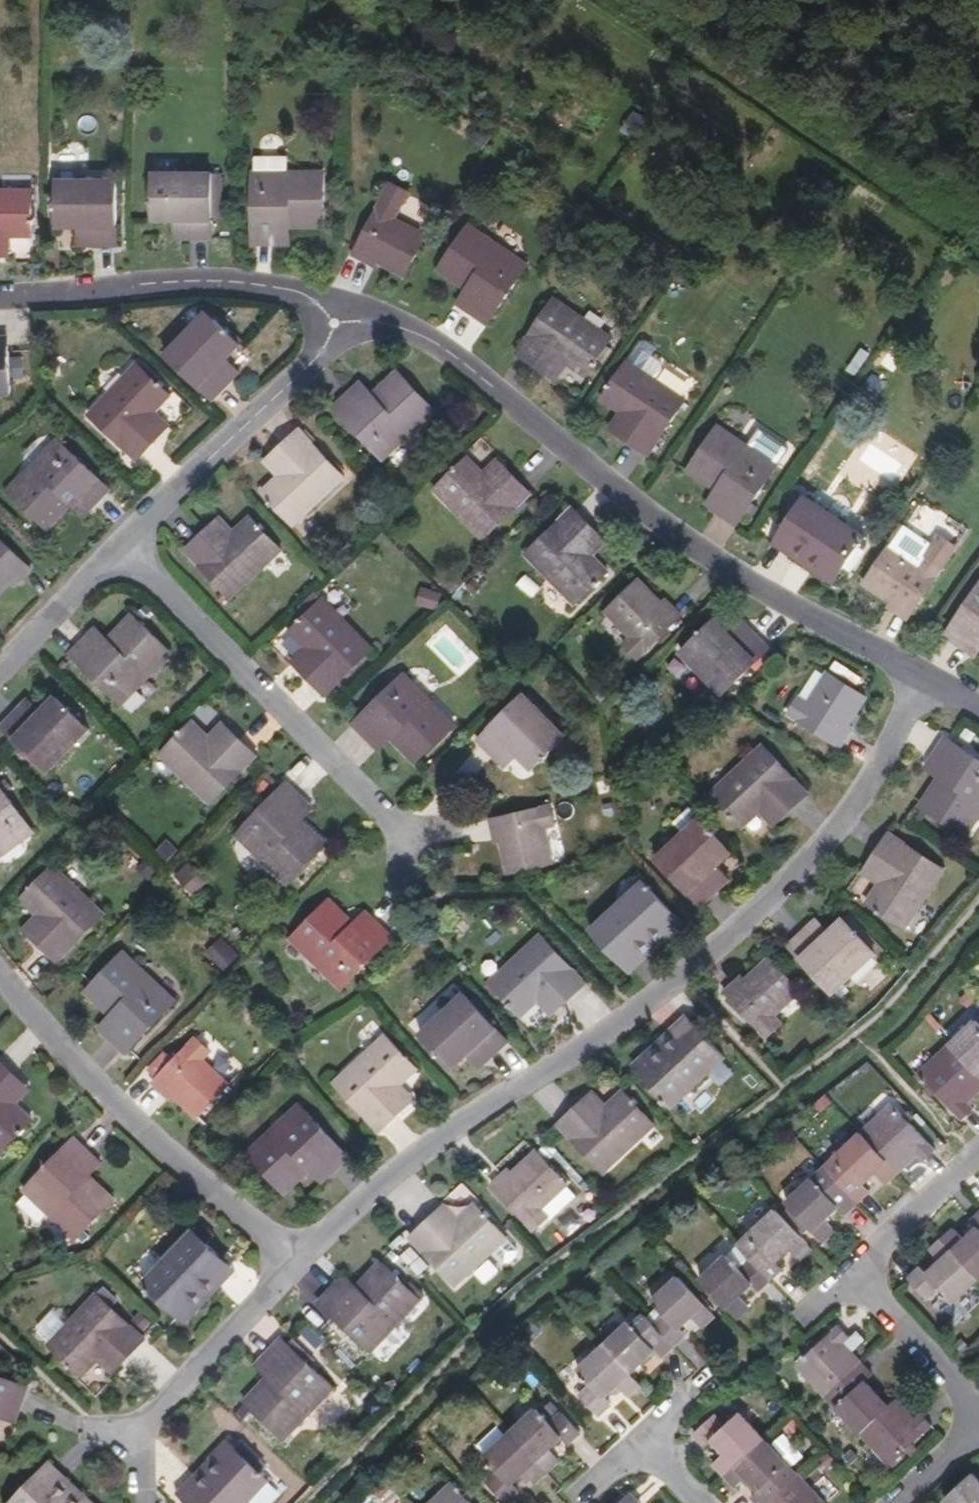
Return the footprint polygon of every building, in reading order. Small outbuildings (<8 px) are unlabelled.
[(453,59),(458,34),(415,25),(409,50),(453,59)] [(476,126),(467,139),(482,149),(491,135),(476,126)] [(211,216),(210,168),(170,168),(170,179),(149,178),(149,215),(175,215),(185,214),(185,234),(211,234),(211,216)] [(170,179),(170,168),(149,168),(149,178),(170,179)] [(221,216),(221,168),(210,168),(211,216),(221,216)] [(323,227),(324,172),(251,171),(251,244),(278,244),(278,227),(289,227),(323,227)] [(112,249),(113,183),(75,182),(75,195),(52,194),(52,230),(74,230),(85,230),(85,249),(112,249)] [(75,195),(75,182),(52,182),(52,194),(75,195)] [(424,240),(392,221),(406,196),(388,186),(348,256),(360,264),(363,259),(401,280),(424,240)] [(31,193),(0,193),(0,239),(8,240),(31,239),(31,193)] [(185,234),(185,214),(175,215),(175,235),(185,234)] [(485,327),(526,267),(466,226),(435,272),(464,292),(472,297),(463,312),(485,327)] [(288,244),(289,227),(278,227),(278,244),(288,244)] [(85,249),(85,230),(74,230),(74,248),(85,249)] [(8,240),(0,239),(0,259),(8,259),(8,240)] [(463,312),(472,297),(464,292),(454,306),(463,312)] [(611,341),(552,300),(513,355),(544,377),(556,361),(564,366),(583,380),(611,341)] [(198,338),(214,322),(206,314),(190,330),(198,338)] [(224,362),(240,346),(214,322),(198,338),(190,330),(164,357),(211,402),(230,382),(217,370),(224,362)] [(8,337),(0,337),(0,348),(8,348),(8,337)] [(639,372),(651,353),(650,347),(643,342),(637,343),(625,362),(639,372)] [(859,347),(845,369),(855,375),(868,352),(859,347)] [(8,348),(0,348),(0,396),(11,396),(8,348)] [(552,383),(564,366),(556,361),(544,377),(552,383)] [(237,374),(224,362),(217,370),(230,382),(237,374)] [(639,372),(625,362),(598,402),(617,415),(626,420),(615,437),(645,459),(684,402),(639,372)] [(146,423),(155,414),(169,398),(134,365),(86,416),(136,463),(161,436),(146,423)] [(382,461),(436,411),(396,369),(370,393),(363,401),(351,389),(332,407),(382,461)] [(363,401),(370,393),(359,382),(351,389),(363,401)] [(168,428),(155,414),(146,423),(161,436),(168,428)] [(615,437),(626,420),(617,415),(606,431),(615,437)] [(735,529),(775,468),(774,468),(785,452),(757,433),(746,449),(715,428),(684,474),(713,494),(722,498),(712,514),(735,529)] [(291,529),(343,481),(296,431),(270,457),(283,471),(276,478),(260,493),(291,529)] [(71,505),(78,496),(91,509),(109,489),(57,440),(8,492),(47,530),(71,505)] [(283,471),(270,457),(262,464),(276,478),(283,471)] [(528,493),(501,466),(487,480),(481,474),(464,457),(430,490),(480,540),(528,493)] [(487,480),(501,466),(495,459),(481,474),(487,480)] [(712,514),(722,498),(713,494),(703,508),(712,514)] [(784,526),(776,538),(817,567),(810,576),(830,589),(862,541),(801,500),(792,494),(774,520),(784,526)] [(91,509),(78,496),(71,505),(83,517),(91,509)] [(605,574),(590,558),(582,550),(596,535),(570,509),(522,556),(571,607),(605,574)] [(229,601),(281,552),(249,518),(231,534),(225,541),(210,526),(184,552),(229,601)] [(231,534),(218,520),(210,526),(225,541),(231,534)] [(908,621),(958,547),(940,536),(935,546),(905,526),(892,548),(889,545),(864,584),(898,607),(894,612),(908,621)] [(590,558),(605,544),(596,535),(582,550),(590,558)] [(817,567),(776,538),(769,548),(810,576),(817,567)] [(32,572),(0,542),(0,596),(17,578),(22,583),(32,572)] [(667,612),(635,580),(604,611),(629,637),(620,646),(635,662),(680,618),(670,608),(667,612)] [(415,601),(436,610),(443,593),(422,584),(415,601)] [(940,640),(963,656),(973,642),(978,646),(978,584),(940,640)] [(376,651),(326,599),(292,632),(309,649),(317,656),(302,671),(328,697),(376,651)] [(120,707),(171,653),(132,616),(107,641),(101,648),(87,636),(68,656),(120,707)] [(722,697),(769,651),(751,631),(737,643),(732,637),(715,619),(688,645),(703,660),(695,669),(722,697)] [(737,643),(751,631),(745,625),(732,637),(737,643)] [(107,641),(95,629),(87,636),(101,648),(107,641)] [(978,651),(978,646),(973,642),(963,656),(972,662),(978,651)] [(703,660),(688,645),(679,653),(695,669),(703,660)] [(302,671),(317,656),(309,649),(295,663),(302,671)] [(787,715),(839,749),(847,737),(842,735),(865,697),(827,673),(808,703),(798,697),(787,715)] [(456,727),(406,674),(354,725),(372,744),(384,733),(392,740),(416,766),(456,727)] [(64,739),(80,723),(55,697),(39,714),(32,722),(18,710),(0,729),(46,774),(73,747),(64,739)] [(538,731),(545,724),(519,698),(472,745),(491,764),(505,751),(513,757),(528,772),(554,747),(538,731)] [(39,714),(27,702),(18,710),(32,722),(39,714)] [(193,717),(210,729),(218,715),(201,704),(193,717)] [(73,747),(89,731),(80,723),(64,739),(73,747)] [(208,806),(255,758),(227,731),(214,746),(208,740),(190,723),(157,758),(208,806)] [(560,740),(545,724),(538,731),(554,747),(560,740)] [(214,746),(227,731),(221,725),(208,740),(214,746)] [(379,752),(392,740),(384,733),(372,744),(379,752)] [(944,739),(930,762),(943,771),(936,780),(918,808),(966,838),(978,817),(978,761),(944,739)] [(761,746),(710,794),(741,828),(757,813),(765,806),(779,820),(806,794),(761,746)] [(499,772),(513,757),(505,751),(491,764),(499,772)] [(936,780),(943,771),(930,762),(924,772),(936,780)] [(0,784),(0,857),(35,833),(0,784)] [(325,848),(300,825),(291,818),(303,805),(285,787),(235,839),(286,889),(325,848)] [(300,825),(312,813),(303,805),(291,818),(300,825)] [(771,828),(779,820),(765,806),(757,813),(771,828)] [(500,837),(509,878),(554,868),(546,832),(556,830),(551,811),(492,825),(494,838),(500,837)] [(672,826),(682,837),(689,845),(706,829),(689,811),(672,826)] [(656,862),(699,909),(720,889),(707,876),(714,869),(730,854),(706,829),(689,845),(682,837),(656,862)] [(905,931),(943,871),(888,836),(868,868),(883,877),(878,886),(865,906),(905,931)] [(154,852),(167,862),(177,848),(164,838),(154,852)] [(192,861),(174,872),(186,894),(205,883),(192,861)] [(58,963),(105,914),(54,866),(22,901),(38,916),(46,923),(32,937),(58,963)] [(883,877),(868,868),(862,876),(878,886),(883,877)] [(720,889),(727,882),(714,869),(707,876),(720,889)] [(641,883),(589,931),(620,966),(655,933),(662,941),(680,925),(641,883)] [(341,995),(391,942),(372,923),(360,935),(352,928),(328,904),(289,944),(341,995)] [(46,923),(38,916),(25,929),(32,937),(46,923)] [(360,935),(372,923),(364,916),(352,928),(360,935)] [(834,996),(861,969),(853,961),(869,944),(844,919),(828,935),(820,943),(808,931),(789,950),(834,996)] [(828,935),(815,923),(808,931),(820,943),(828,935)] [(628,974),(662,941),(655,933),(620,966),(628,974)] [(220,970),(235,955),(218,938),(203,953),(220,970)] [(488,986),(519,1019),(543,997),(557,1012),(585,986),(540,938),(488,986)] [(861,969),(878,952),(869,944),(853,961),(861,969)] [(176,1002),(124,952),(86,991),(110,1015),(118,1023),(106,1034),(125,1054),(176,1002)] [(772,1016),(798,992),(765,958),(735,987),(731,983),(721,993),(763,1039),(779,1024),(772,1016)] [(505,1042),(461,995),(432,1021),(440,1030),(424,1045),(448,1070),(465,1054),(472,1048),(484,1061),(505,1042)] [(538,1004),(522,1017),(531,1028),(547,1015),(538,1004)] [(118,1023),(110,1015),(98,1026),(106,1034),(118,1023)] [(658,1060),(693,1027),(686,1020),(650,1053),(658,1060)] [(417,1036),(424,1045),(440,1030),(432,1021),(417,1036)] [(978,1023),(952,1047),(978,1077),(978,1025),(978,1023)] [(674,1111),(726,1063),(693,1027),(658,1060),(650,1053),(634,1069),(674,1111)] [(196,1119),(239,1073),(212,1049),(209,1052),(196,1039),(176,1060),(166,1052),(149,1070),(157,1078),(152,1083),(162,1093),(165,1089),(196,1119)] [(406,1110),(392,1096),(401,1087),(417,1072),(385,1039),(334,1086),(379,1136),(406,1110)] [(978,1096),(978,1077),(952,1047),(920,1077),(964,1124),(976,1112),(969,1105),(978,1096)] [(477,1067),(484,1061),(472,1048),(465,1054),(477,1067)] [(12,1106),(5,1099),(18,1084),(0,1066),(0,1155),(30,1123),(12,1106)] [(12,1106),(26,1091),(18,1084),(5,1099),(12,1106)] [(415,1102),(401,1087),(392,1096),(406,1110),(415,1102)] [(605,1107),(591,1092),(582,1100),(597,1116),(605,1107)] [(601,1174),(652,1126),(621,1093),(605,1107),(597,1116),(582,1100),(554,1126),(601,1174)] [(934,1149),(891,1103),(859,1133),(895,1172),(914,1154),(921,1161),(934,1149)] [(346,1159),(299,1107),(245,1156),(283,1197),(308,1173),(316,1166),(327,1177),(346,1159)] [(860,1184),(872,1172),(883,1183),(895,1172),(859,1133),(832,1157),(836,1161),(826,1171),(854,1202),(867,1191),(860,1184)] [(113,1204),(88,1181),(80,1174),(93,1160),(73,1141),(22,1193),(75,1244),(113,1204)] [(538,1211),(564,1186),(534,1154),(504,1183),(499,1179),(488,1190),(532,1235),(547,1221),(538,1211)] [(88,1181),(101,1168),(93,1160),(80,1174),(88,1181)] [(319,1185),(327,1177),(316,1166),(308,1173),(319,1185)] [(854,1202),(826,1171),(814,1181),(811,1177),(784,1202),(821,1242),(833,1230),(822,1219),(835,1207),(842,1214),(854,1202)] [(551,1225),(577,1200),(564,1186),(538,1211),(547,1221),(551,1225)] [(452,1287),(505,1239),(475,1206),(458,1221),(450,1230),(435,1215),(409,1239),(452,1287)] [(450,1230),(458,1221),(444,1207),(435,1215),(450,1230)] [(810,1248),(774,1209),(747,1234),(750,1236),(739,1246),(770,1279),(782,1268),(775,1260),(787,1248),(798,1260),(810,1248)] [(970,1221),(977,1229),(964,1240),(954,1229),(942,1240),(978,1279),(978,1278),(978,1213),(970,1221)] [(192,1298),(226,1263),(192,1229),(143,1280),(185,1321),(200,1306),(192,1298)] [(517,1254),(504,1240),(491,1252),(505,1266),(517,1254)] [(978,1279),(942,1240),(930,1250),(941,1263),(928,1275),(921,1268),(909,1279),(927,1299),(939,1288),(943,1293),(951,1303),(978,1279)] [(758,1291),(770,1279),(739,1246),(736,1244),(697,1281),(734,1320),(748,1307),(738,1295),(750,1283),(758,1291)] [(200,1306),(234,1271),(226,1263),(192,1298),(200,1306)] [(369,1355),(419,1303),(379,1264),(356,1289),(348,1297),(335,1284),(316,1304),(369,1355)] [(356,1289),(343,1276),(335,1284),(348,1297),(356,1289)] [(711,1316),(675,1278),(651,1300),(665,1315),(652,1326),(671,1346),(684,1334),(678,1328),(690,1316),(700,1326),(711,1316)] [(931,1304),(943,1293),(939,1288),(927,1299),(931,1304)] [(144,1341),(97,1296),(48,1348),(82,1379),(96,1363),(104,1354),(119,1368),(144,1341)] [(671,1346),(652,1326),(642,1315),(631,1325),(628,1321),(602,1346),(628,1375),(641,1362),(647,1369),(671,1346)] [(831,1392),(864,1361),(846,1342),(852,1336),(841,1323),(798,1362),(828,1394),(831,1392)] [(282,1441),(334,1387),(282,1337),(261,1358),(274,1369),(265,1378),(228,1416),(237,1424),(250,1410),(282,1441)] [(638,1385),(628,1375),(602,1346),(577,1369),(590,1384),(579,1395),(598,1415),(611,1402),(605,1396),(617,1385),(627,1395),(638,1385)] [(111,1377),(119,1368),(104,1354),(96,1363),(111,1377)] [(265,1378),(274,1369),(261,1358),(253,1366),(265,1378)] [(862,1431),(891,1405),(869,1381),(876,1375),(864,1361),(831,1392),(841,1403),(839,1406),(862,1431)] [(24,1387),(0,1378),(0,1405),(15,1410),(24,1387)] [(892,1463),(934,1423),(923,1412),(916,1417),(898,1398),(891,1405),(862,1431),(892,1463)] [(15,1410),(0,1405),(0,1417),(11,1421),(15,1410)] [(567,1444),(578,1433),(559,1412),(548,1424),(534,1408),(509,1432),(546,1472),(557,1461),(547,1450),(560,1438),(567,1444)] [(724,1476),(761,1441),(738,1415),(724,1428),(714,1417),(693,1437),(705,1449),(712,1443),(723,1455),(713,1465),(724,1476)] [(546,1472),(509,1432),(483,1456),(496,1471),(485,1481),(505,1502),(518,1489),(511,1483),(524,1472),(534,1483),(546,1472)] [(761,1441),(724,1476),(735,1488),(745,1478),(757,1491),(750,1498),(754,1502),(770,1502),(796,1479),(761,1441)] [(260,1475),(266,1470),(241,1446),(236,1453),(226,1442),(210,1459),(218,1466),(184,1502),(185,1502),(250,1502),(268,1483),(260,1475)] [(184,1502),(218,1466),(210,1459),(177,1494),(184,1502)] [(48,1464),(39,1472),(71,1502),(77,1502),(82,1498),(48,1464)] [(39,1472),(9,1502),(71,1502),(39,1472)] [(973,1474),(945,1500),(947,1502),(978,1502),(978,1480),(973,1474)] [(796,1479),(770,1502),(819,1502),(796,1479)] [(452,1480),(427,1502),(473,1502),(452,1480)] [(629,1493),(618,1502),(638,1502),(629,1493)]
